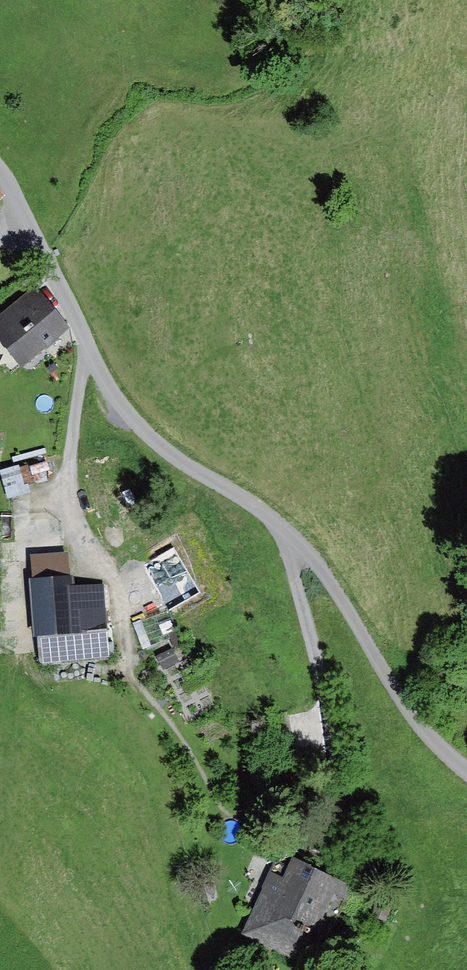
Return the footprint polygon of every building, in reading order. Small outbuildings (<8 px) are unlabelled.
[(71,327),(37,285),(0,315),(0,340),(21,367),(71,327)] [(57,456),(6,466),(12,494),(41,488),(38,474),(60,470),(57,456)] [(31,555),(32,578),(70,576),(69,553),(31,555)] [(40,663),(112,658),(107,582),(75,584),(74,575),(70,576),(32,578),(29,578),(33,637),(38,637),(40,663)] [(167,594),(131,604),(137,622),(133,623),(143,650),(182,634),(167,594)] [(327,940),(353,885),(292,857),(283,876),(270,869),(240,932),(303,961),(316,935),(327,940)]
